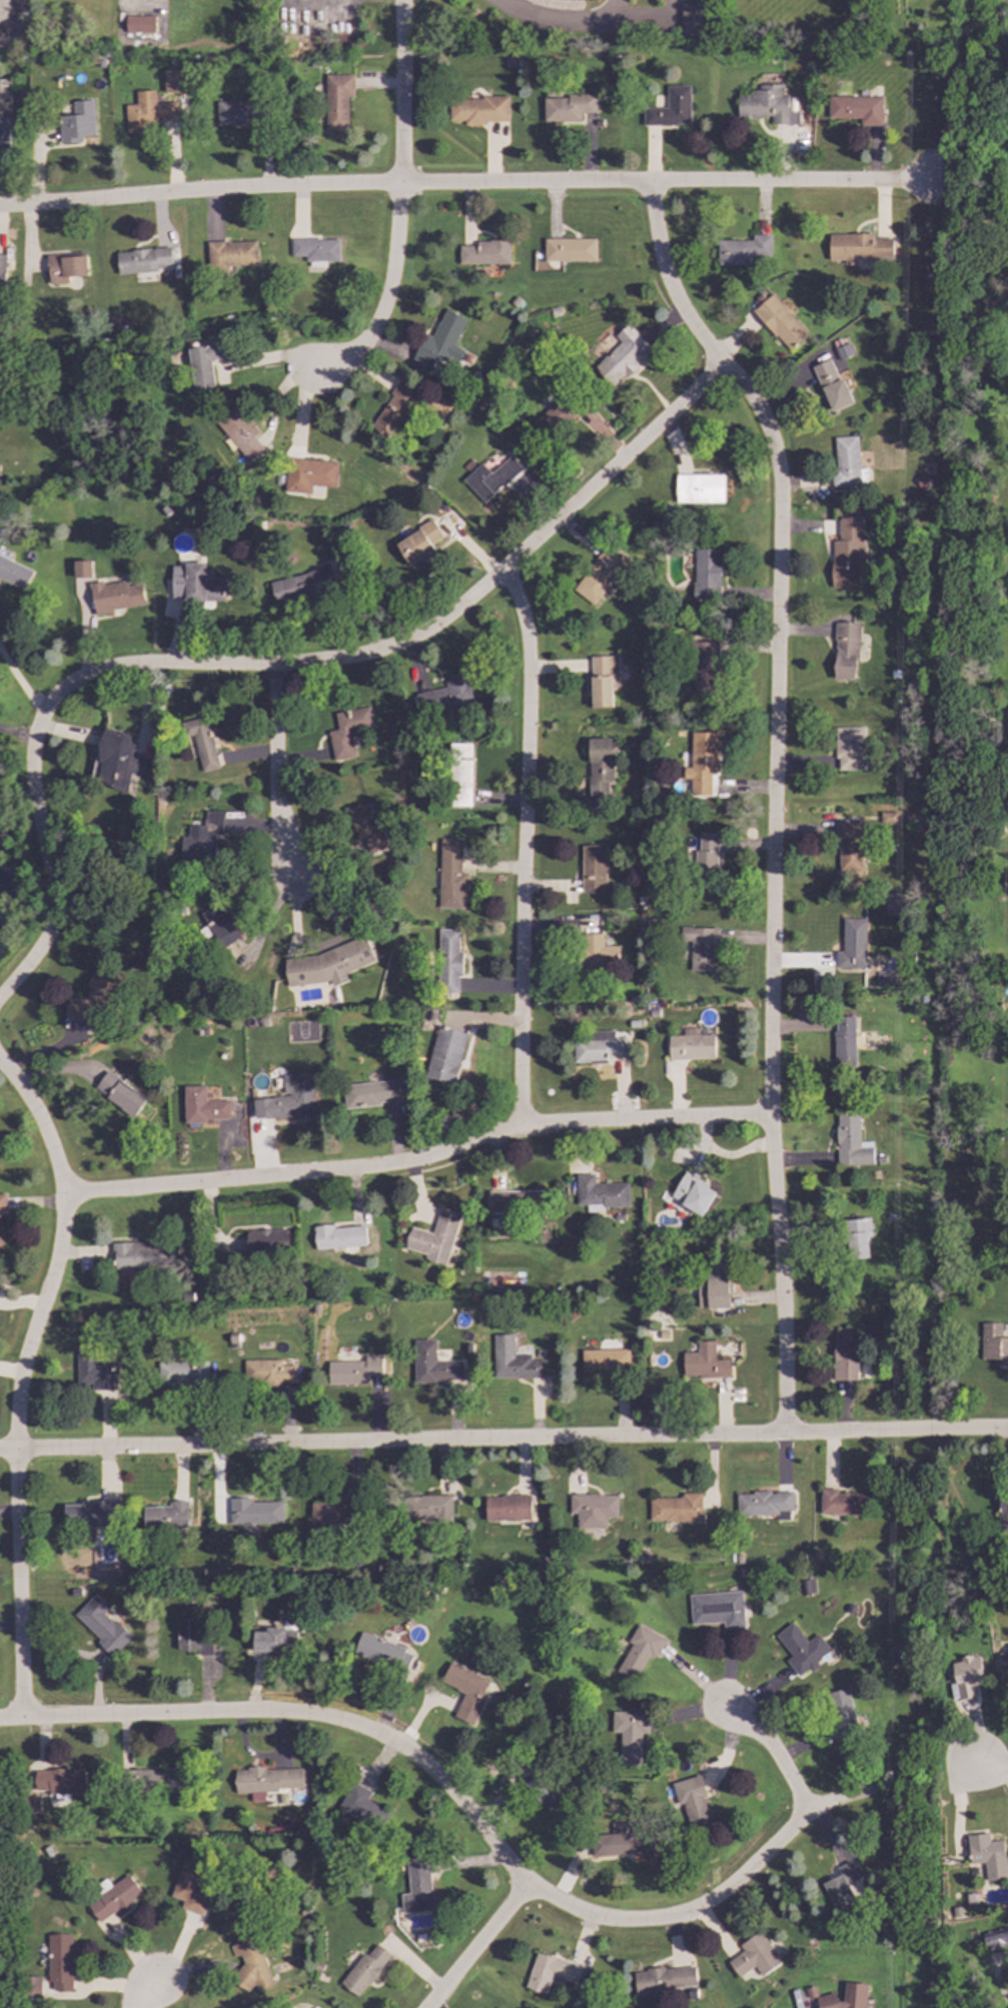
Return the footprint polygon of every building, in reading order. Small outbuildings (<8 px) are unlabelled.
[(14,16),(7,0),(0,0),(0,22),(14,16)] [(125,33),(154,33),(154,17),(125,16),(125,33)] [(165,93),(184,93),(183,70),(164,70),(165,93)] [(347,97),(353,97),(353,75),(326,75),(325,129),(347,129),(347,97)] [(9,80),(0,80),(0,149),(9,149),(9,80)] [(738,119),(771,118),(771,125),(794,125),(794,112),(788,112),(788,94),(782,94),(781,84),(759,85),(759,90),(751,91),(751,95),(737,95),(738,119)] [(643,126),(690,125),(689,86),(666,86),(667,108),(643,108),(643,126)] [(127,133),(155,132),(155,122),(177,121),(177,102),(155,103),(155,91),(136,92),(136,105),(125,105),(127,133)] [(543,97),(544,123),(581,122),(581,113),(596,113),(596,96),(543,97)] [(828,118),(860,119),(860,125),(881,126),(882,98),(828,97),(828,118)] [(508,98),(449,99),(449,121),(464,121),(464,124),(509,123),(508,98)] [(95,136),(93,101),(73,101),(73,116),(59,116),(60,144),(81,144),(81,136),(95,136)] [(216,102),(217,126),(260,125),(260,101),(216,102)] [(829,261),(844,260),(844,264),(857,263),(857,260),(893,260),(892,239),(873,239),(873,234),(828,235),(829,261)] [(717,265),(751,265),(751,257),(770,257),(770,236),(752,236),(752,241),(717,241),(717,265)] [(595,238),(543,239),(544,262),(596,261),(595,238)] [(339,239),(291,240),(291,257),(307,257),(307,267),(325,267),(325,261),(339,261),(339,239)] [(207,244),(208,270),(228,269),(228,266),(257,265),(256,241),(207,244)] [(459,264),(510,265),(510,241),(476,241),(476,246),(459,246),(459,264)] [(118,274),(157,272),(156,267),(171,267),(170,249),(117,252),(118,274)] [(87,276),(86,255),(47,257),(48,285),(68,284),(68,277),(87,276)] [(789,352),(808,334),(770,295),(752,312),(789,352)] [(466,319),(441,308),(417,362),(451,377),(463,350),(454,346),(466,319)] [(620,342),(594,367),(613,388),(653,352),(628,324),(614,336),(620,342)] [(214,388),(211,360),(226,359),(224,340),(206,341),(206,347),(188,349),(192,391),(214,388)] [(853,355),(848,343),(835,349),(840,360),(853,355)] [(812,366),(830,412),(850,404),(833,358),(812,366)] [(372,428),(392,440),(420,394),(399,381),(372,428)] [(547,438),(575,411),(561,396),(532,423),(547,438)] [(215,422),(250,463),(264,450),(254,439),(260,434),(236,405),(215,422)] [(834,437),(836,469),(831,470),(832,487),(868,485),(867,469),(859,469),(857,436),(834,437)] [(521,468),(510,456),(491,474),(481,463),(462,481),(484,504),(521,468)] [(336,487),(338,462),(288,459),(285,493),(311,494),(312,486),(336,487)] [(723,474),(675,475),(675,504),(723,503),(723,474)] [(831,587),(861,588),(862,518),(838,518),(838,541),(831,541),(831,587)] [(442,538),(433,521),(395,542),(408,565),(434,551),(431,544),(442,538)] [(573,591),(596,607),(628,560),(605,545),(573,591)] [(719,602),(720,550),(694,549),(693,601),(719,602)] [(0,557),(0,580),(23,590),(32,571),(0,557)] [(91,561),(73,561),(73,578),(90,578),(91,561)] [(172,599),(184,599),(184,602),(225,601),(224,578),(213,578),(212,570),(205,570),(205,564),(171,565),(172,599)] [(270,582),(275,605),(333,592),(327,568),(270,582)] [(94,614),(144,606),(141,584),(126,586),(125,580),(90,586),(94,614)] [(833,679),(856,680),(858,623),(835,622),(833,679)] [(693,694),(716,693),(714,642),(692,642),(693,694)] [(612,707),(611,690),(617,690),(616,656),(590,657),(591,708),(612,707)] [(443,681),(445,688),(414,694),(419,715),(473,703),(467,676),(443,681)] [(332,761),(354,757),(350,733),(372,729),(368,707),(333,713),(336,730),(327,732),(332,761)] [(201,772),(217,769),(207,717),(181,722),(184,738),(193,736),(201,772)] [(865,769),(864,727),(835,728),(836,770),(865,769)] [(126,792),(131,773),(138,775),(143,756),(131,753),(136,736),(105,728),(91,783),(126,792)] [(689,796),(710,796),(710,770),(718,771),(718,733),(690,732),(690,768),(682,768),(682,779),(689,779),(689,796)] [(611,739),(587,739),(589,796),(608,795),(607,782),(612,782),(611,739)] [(470,808),(472,744),(449,743),(447,807),(470,808)] [(347,809),(356,840),(363,838),(367,854),(384,849),(371,802),(347,809)] [(222,812),(205,812),(204,826),(188,826),(188,837),(181,837),(180,861),(214,862),(215,835),(222,835),(222,812)] [(897,824),(896,812),(880,813),(880,825),(897,824)] [(837,820),(836,873),(861,874),(862,820),(837,820)] [(438,908),(462,909),(462,895),(466,895),(467,874),(460,873),(460,840),(439,839),(438,908)] [(581,893),(605,893),(605,846),(581,845),(581,893)] [(241,936),(217,903),(199,915),(224,949),(241,936)] [(865,919),(842,919),(842,951),(835,951),(835,968),(865,968),(865,919)] [(689,971),(715,972),(717,929),(680,927),(680,941),(690,942),(689,971)] [(459,993),(460,952),(457,952),(458,930),(438,929),(436,992),(459,993)] [(617,946),(602,946),(602,934),(582,934),(582,974),(602,974),(602,961),(617,961),(617,946)] [(282,965),(291,990),(328,977),(331,987),(346,981),(343,973),(373,962),(364,936),(282,965)] [(876,984),(893,984),(893,972),(876,972),(876,984)] [(65,1020),(100,1021),(100,1013),(118,1014),(119,976),(88,975),(87,997),(66,997),(65,1020)] [(854,1016),(833,1017),(835,1071),(855,1070),(854,1016)] [(424,1078),(455,1085),(466,1033),(436,1027),(424,1078)] [(573,1064),(606,1064),(606,1057),(628,1057),(628,1038),(613,1038),(613,1031),(583,1031),(583,1038),(573,1038),(573,1064)] [(714,1059),(713,1035),(668,1036),(668,1060),(714,1059)] [(93,1090),(134,1117),(146,1098),(105,1072),(93,1090)] [(282,1075),(283,1097),(252,1098),(253,1118),(314,1116),(312,1074),(282,1075)] [(406,1103),(405,1080),(342,1084),(344,1107),(406,1103)] [(184,1122),(229,1121),(228,1100),(205,1101),(204,1086),(183,1086),(184,1122)] [(872,1165),(872,1142),(859,1142),(858,1111),(835,1111),(836,1166),(872,1165)] [(716,1191),(684,1172),(669,1198),(701,1217),(716,1191)] [(593,1184),(593,1174),(574,1175),(575,1206),(587,1205),(587,1212),(602,1212),(602,1208),(628,1207),(627,1183),(593,1184)] [(488,1192),(488,1213),(545,1212),(545,1191),(488,1192)] [(446,1263),(459,1213),(438,1208),(432,1233),(409,1228),(403,1251),(446,1263)] [(868,1258),(867,1237),(870,1237),(869,1219),(844,1220),(847,1259),(868,1258)] [(364,1225),(313,1228),(314,1250),(340,1248),(341,1254),(355,1254),(354,1246),(365,1245),(364,1225)] [(246,1231),(247,1255),(287,1254),(286,1230),(246,1231)] [(113,1243),(114,1269),(172,1268),(172,1243),(147,1244),(147,1242),(113,1243)] [(696,1309),(728,1308),(727,1265),(705,1265),(705,1286),(696,1286),(696,1309)] [(979,1359),(995,1359),(994,1364),(1007,1365),(1007,1337),(1003,1337),(1003,1323),(980,1322),(979,1359)] [(833,1380),(856,1381),(856,1332),(833,1332),(833,1380)] [(544,1360),(530,1360),(530,1355),(513,1356),(512,1335),(492,1335),(493,1379),(544,1378),(544,1360)] [(413,1383),(462,1382),(462,1361),(434,1362),(434,1340),(412,1341),(413,1383)] [(728,1360),(714,1361),(713,1341),(696,1342),(696,1353),(682,1353),(682,1378),(729,1377),(728,1360)] [(75,1348),(76,1384),(91,1383),(91,1391),(112,1390),(112,1363),(95,1363),(95,1347),(75,1348)] [(580,1350),(581,1374),(629,1372),(628,1349),(580,1350)] [(327,1385),(367,1384),(367,1375),(381,1375),(380,1356),(364,1357),(364,1361),(327,1362),(327,1385)] [(295,1366),(279,1366),(279,1361),(243,1360),(243,1383),(295,1383),(295,1366)] [(157,1362),(156,1385),(206,1386),(206,1363),(157,1362)] [(997,1486),(1007,1486),(1007,1518),(997,1518),(997,1486)] [(819,1514),(863,1515),(864,1493),(836,1493),(836,1489),(820,1489),(819,1514)] [(792,1492),(735,1493),(736,1516),(775,1515),(775,1521),(789,1521),(788,1512),(792,1512),(792,1492)] [(700,1493),(680,1494),(680,1498),(648,1499),(649,1522),(701,1521),(700,1493)] [(606,1529),(606,1518),(617,1518),(618,1495),(569,1494),(569,1514),(576,1514),(576,1529),(606,1529)] [(451,1496),(401,1496),(401,1508),(406,1508),(406,1520),(451,1519),(451,1496)] [(229,1501),(229,1525),(282,1524),(281,1500),(229,1501)] [(310,1502),(310,1525),(349,1525),(349,1508),(356,1508),(356,1501),(310,1502)] [(63,1504),(64,1528),(116,1526),(115,1502),(63,1504)] [(187,1504),(144,1504),(144,1529),(187,1528),(187,1504)] [(814,1593),(812,1580),(803,1581),(805,1594),(814,1593)] [(743,1629),(741,1592),(689,1594),(690,1625),(723,1623),(723,1630),(743,1629)] [(73,1616),(98,1640),(95,1643),(111,1657),(131,1636),(115,1621),(112,1624),(102,1614),(109,1606),(95,1593),(73,1616)] [(196,1655),(211,1655),(211,1638),(199,1638),(199,1618),(176,1618),(176,1652),(196,1652),(196,1655)] [(791,1656),(785,1661),(798,1676),(808,1669),(809,1670),(831,1652),(816,1634),(806,1642),(791,1623),(775,1636),(791,1656)] [(664,1638),(636,1625),(628,1643),(630,1643),(616,1674),(635,1683),(648,1655),(655,1658),(664,1638)] [(253,1632),(253,1652),(297,1653),(297,1629),(265,1629),(265,1632),(253,1632)] [(352,1657),(406,1672),(412,1650),(359,1635),(352,1657)] [(951,1664),(960,1701),(975,1697),(973,1687),(985,1684),(978,1655),(959,1659),(959,1662),(951,1664)] [(472,1726),(484,1699),(480,1698),(488,1680),(449,1662),(440,1683),(463,1693),(452,1717),(472,1726)] [(834,1738),(856,1734),(849,1689),(827,1693),(834,1738)] [(186,1792),(186,1769),(131,1770),(132,1793),(186,1792)] [(303,1769),(234,1769),(234,1793),(250,1793),(250,1802),(264,1801),(264,1790),(303,1790),(303,1769)] [(84,1793),(85,1770),(35,1770),(34,1793),(84,1793)] [(546,1814),(564,1803),(544,1772),(526,1783),(546,1814)] [(714,1824),(697,1777),(676,1784),(693,1832),(714,1824)] [(337,1807),(375,1830),(386,1813),(365,1800),(370,1793),(352,1782),(337,1807)] [(592,1858),(655,1855),(654,1834),(634,1835),(634,1823),(610,1824),(611,1834),(590,1836),(592,1858)] [(970,1865),(984,1863),(986,1881),(1007,1879),(1007,1869),(1005,1839),(989,1840),(988,1832),(967,1835),(970,1865)] [(402,1913),(433,1911),(430,1873),(432,1873),(431,1858),(406,1860),(408,1894),(400,1895),(402,1913)] [(202,1916),(211,1890),(200,1886),(207,1868),(183,1859),(170,1897),(183,1901),(180,1908),(202,1916)] [(839,1876),(822,1883),(833,1911),(855,1902),(847,1881),(856,1878),(850,1861),(835,1867),(839,1876)] [(99,1924),(142,1894),(129,1875),(86,1904),(99,1924)] [(987,1952),(1007,1946),(1007,1928),(982,1935),(987,1952)] [(727,1962),(737,1977),(754,1966),(761,1976),(781,1963),(759,1931),(738,1945),(743,1951),(727,1962)] [(48,1935),(49,1982),(52,1982),(52,1991),(73,1991),(72,1934),(48,1935)] [(228,1944),(233,1958),(240,1955),(244,1967),(232,1970),(239,1993),(256,1988),(258,1995),(274,1991),(256,1935),(228,1944)] [(360,1998),(390,1954),(376,1944),(368,1955),(362,1952),(340,1985),(360,1998)] [(582,1966),(536,1952),(525,1988),(545,1994),(551,1976),(576,1984),(582,1966)] [(635,1994),(696,1988),(694,1966),(633,1972),(635,1994)] [(40,1997),(40,1977),(29,1977),(28,1997),(40,1997)] [(814,1998),(817,2007),(864,2007),(865,1984),(843,1983),(842,2001),(836,2003),(833,1993),(814,1998)]
